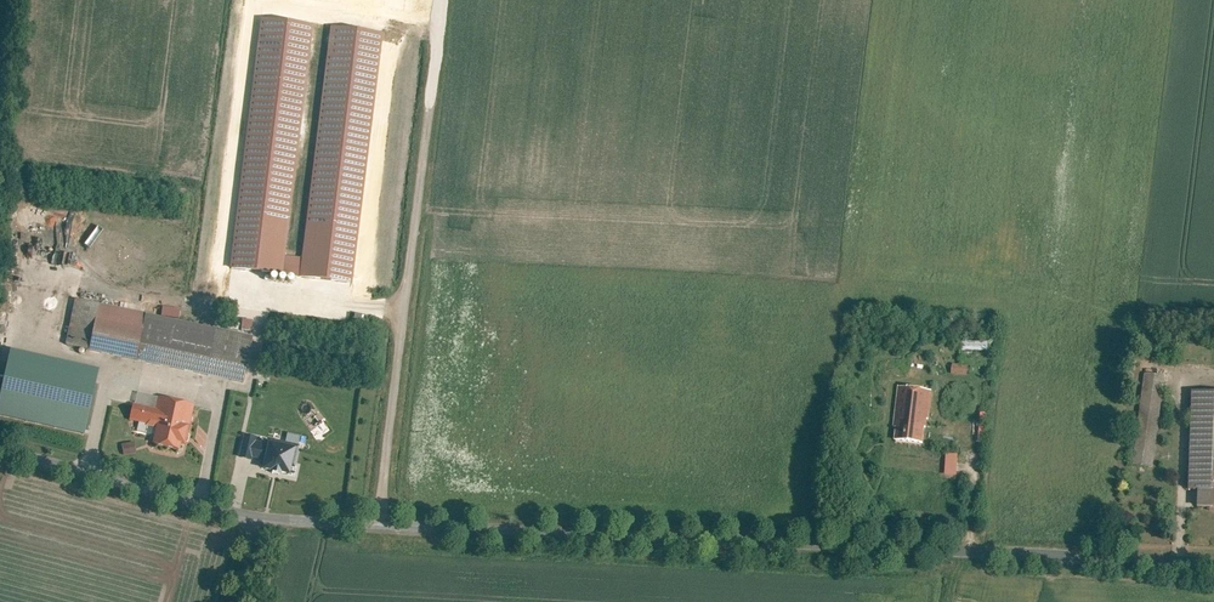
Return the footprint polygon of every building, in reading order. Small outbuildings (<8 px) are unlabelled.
[(317,26),(264,19),(233,269),(285,275),(317,26)] [(384,34),(332,27),(301,277),(353,284),(384,34)] [(103,305),(77,300),(68,345),(93,350),(103,305)] [(148,315),(103,305),(93,350),(139,360),(148,315)] [(139,360),(245,382),(254,337),(148,315),(139,360)] [(85,436),(101,371),(15,350),(0,414),(0,415),(85,436)] [(967,376),(969,366),(952,363),(951,373),(967,376)] [(1148,372),(1135,463),(1156,467),(1170,375),(1148,372)] [(885,382),(881,435),(918,438),(922,384),(885,382)] [(1188,503),(1213,503),(1213,387),(1181,387),(1181,483),(1188,483),(1188,503)] [(153,446),(184,453),(196,405),(165,398),(162,410),(136,404),(132,420),(158,426),(153,446)] [(985,442),(987,413),(979,412),(977,442),(985,442)] [(257,432),(247,430),(241,457),(251,459),(252,457),(255,440),(257,432)] [(266,471),(292,476),(299,444),(272,439),(271,443),(255,440),(252,457),(268,460),(266,471)] [(135,453),(133,442),(121,443),(122,454),(135,453)]
